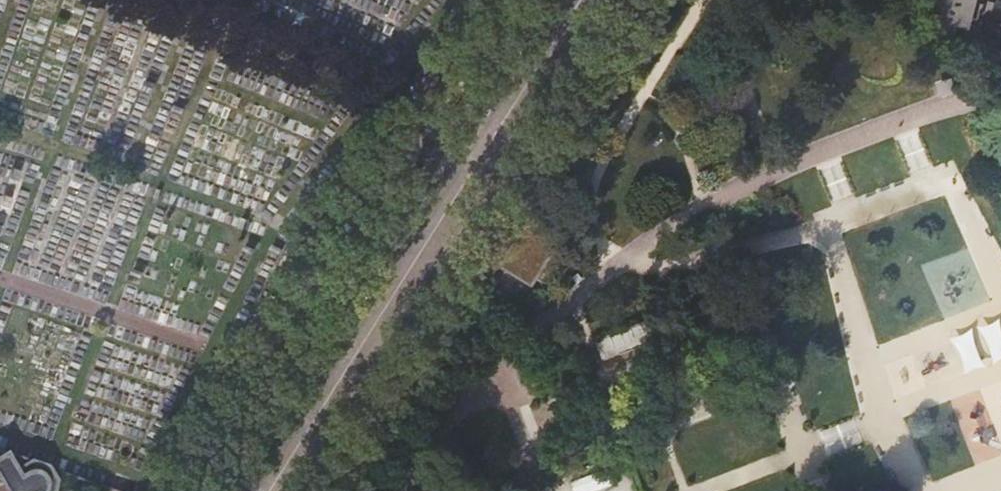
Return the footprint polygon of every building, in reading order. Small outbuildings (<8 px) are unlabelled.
[(959,39),(963,25),(968,26),(975,0),(932,0),(928,15),(938,18),(934,33),(959,39)] [(1000,32),(1000,2),(992,0),(991,0),(984,27),(1000,32)] [(522,276),(532,283),(563,235),(533,216),(502,264),(522,276)] [(599,338),(605,355),(660,336),(654,319),(599,338)] [(58,480),(51,468),(50,466),(33,460),(18,469),(8,452),(7,453),(0,458),(0,481),(6,490),(54,490),(58,480)]
